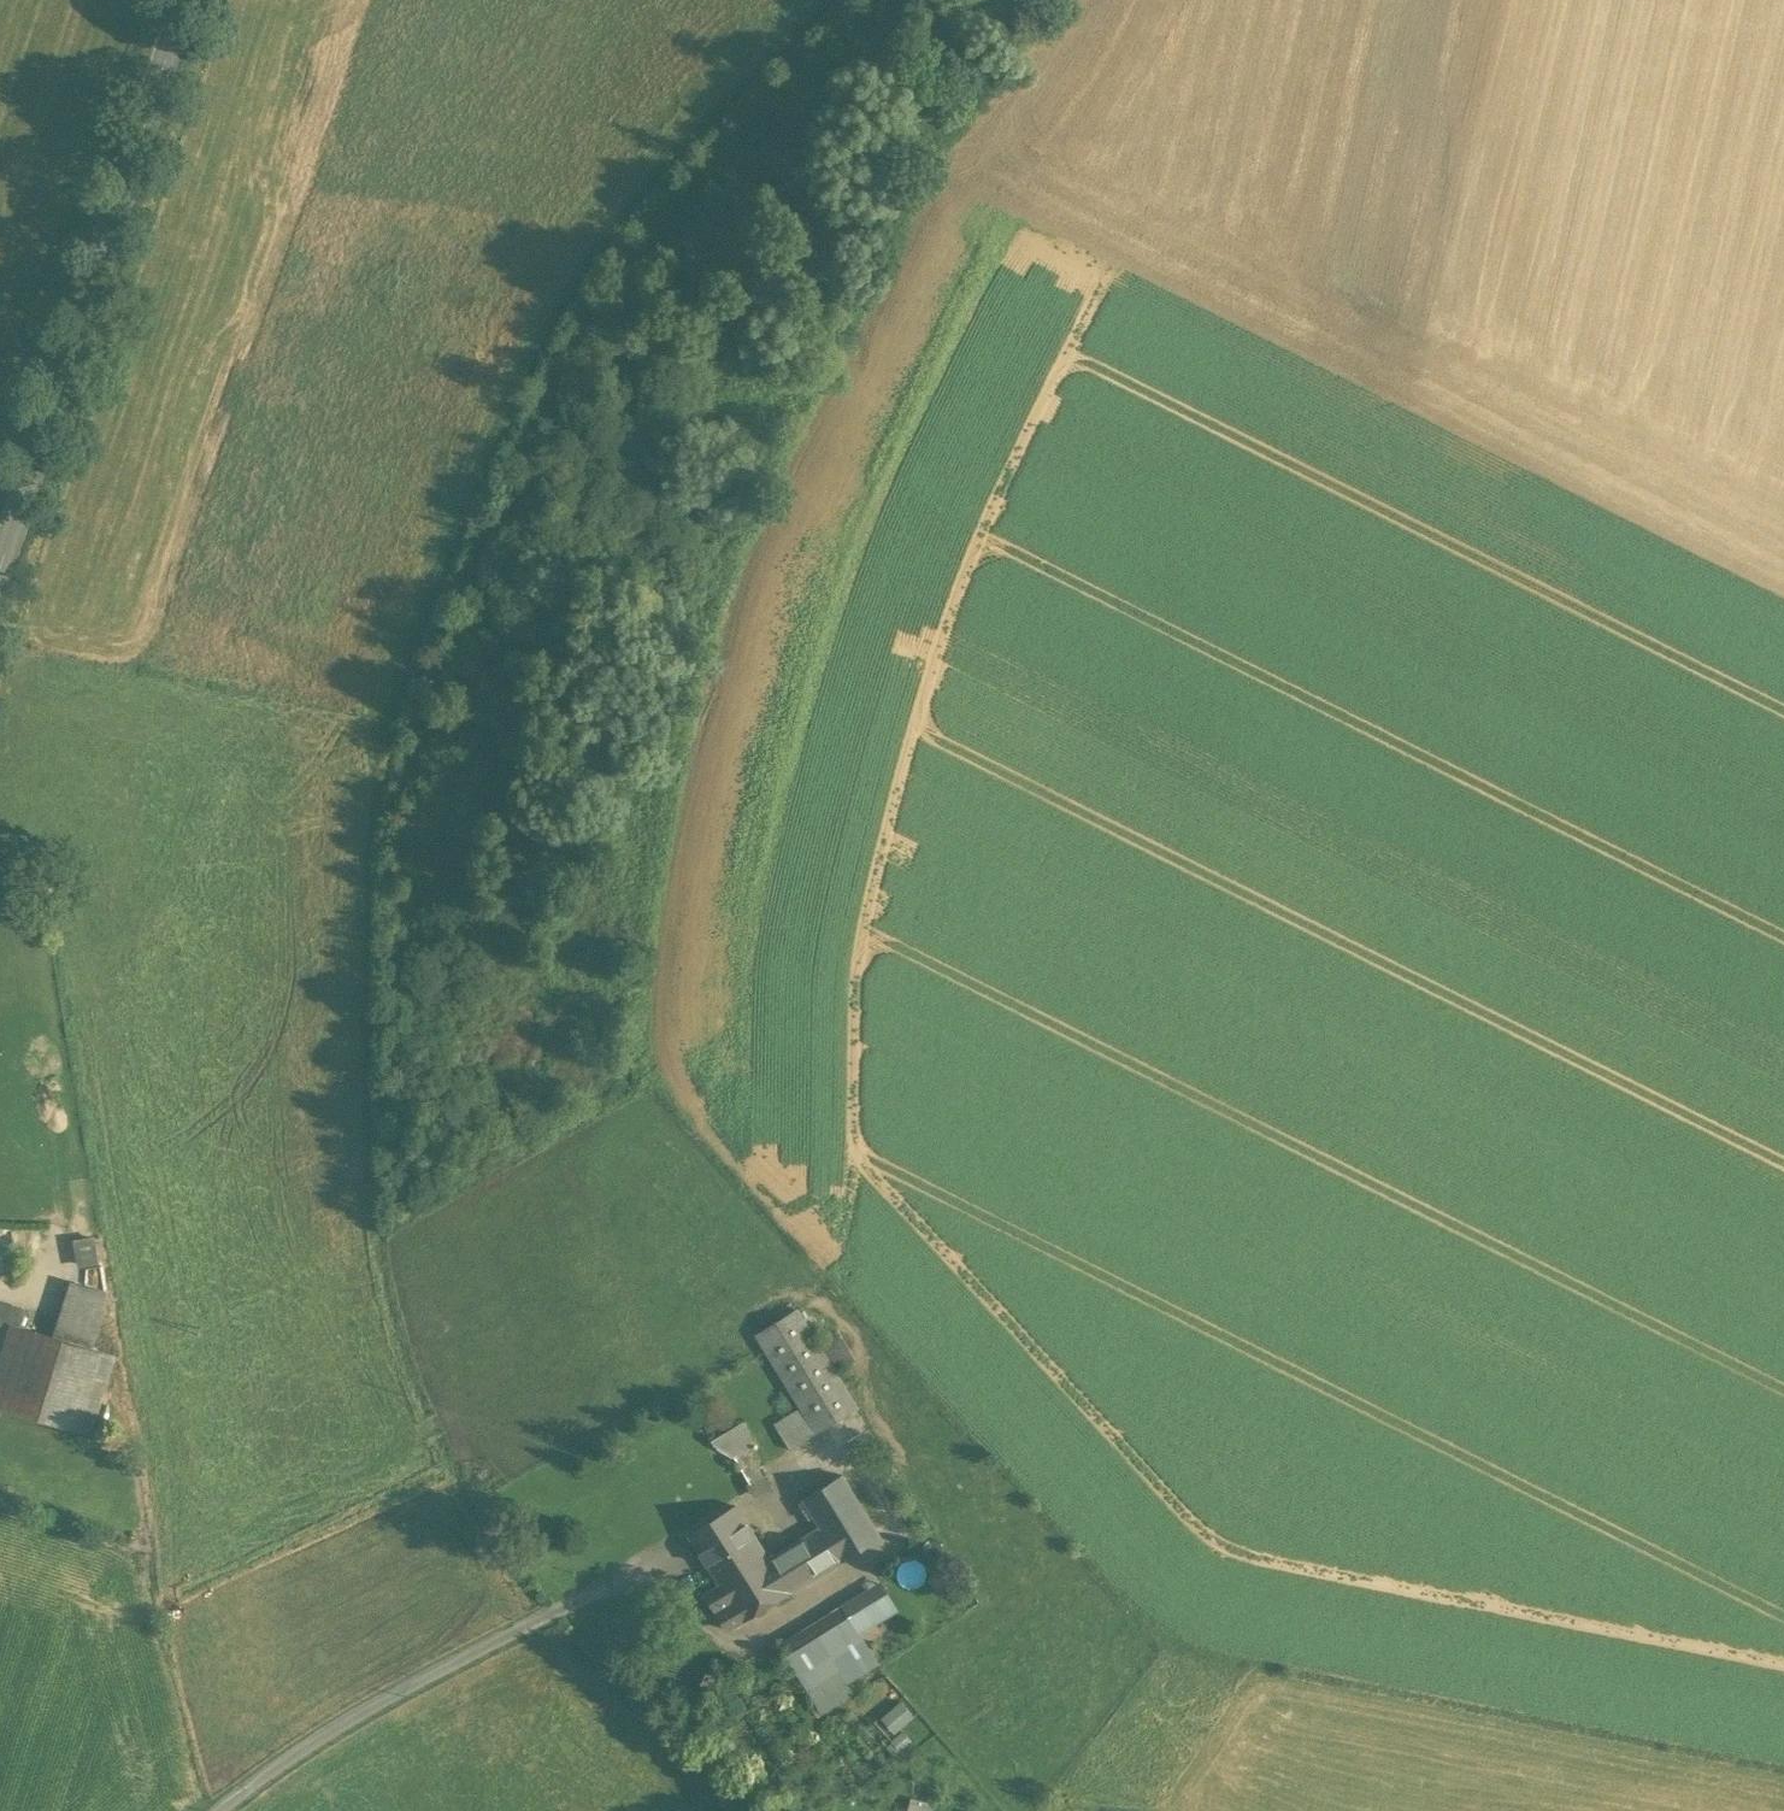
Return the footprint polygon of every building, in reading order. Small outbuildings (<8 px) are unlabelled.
[(79,1270),(99,1268),(96,1242),(76,1244),(79,1270)] [(106,1291),(75,1281),(58,1337),(94,1348),(106,1310),(106,1291)] [(0,1300),(0,1324),(11,1328),(13,1323),(20,1325),(25,1308),(0,1300)] [(861,1410),(805,1310),(763,1333),(805,1409),(819,1434),(861,1410)] [(13,1323),(11,1328),(0,1366),(0,1405),(70,1426),(94,1348),(58,1337),(20,1325),(13,1323)] [(94,1348),(70,1426),(92,1433),(114,1354),(94,1348)] [(805,1409),(778,1424),(792,1450),(819,1434),(805,1409)] [(748,1425),(716,1442),(735,1455),(748,1449),(758,1444),(748,1425)] [(748,1449),(735,1455),(750,1481),(762,1475),(748,1449)] [(843,1476),(804,1499),(820,1527),(840,1561),(879,1539),(843,1476)] [(767,1557),(736,1504),(689,1531),(718,1583),(739,1619),(787,1592),(767,1557)] [(820,1527),(767,1557),(787,1592),(840,1561),(820,1527)] [(881,1582),(869,1590),(884,1616),(896,1608),(881,1582)] [(739,1619),(718,1583),(705,1591),(726,1627),(739,1619)] [(860,1631),(884,1616),(869,1590),(843,1605),(859,1631),(860,1631)] [(879,1662),(860,1631),(859,1631),(843,1605),(813,1624),(848,1681),(879,1662)] [(782,1643),(816,1701),(848,1681),(813,1624),(782,1643)] [(853,1688),(848,1681),(816,1701),(820,1708),(853,1688)] [(898,1730),(917,1713),(902,1697),(884,1715),(898,1730)] [(935,1800),(911,1797),(909,1810),(934,1810),(935,1800)]
